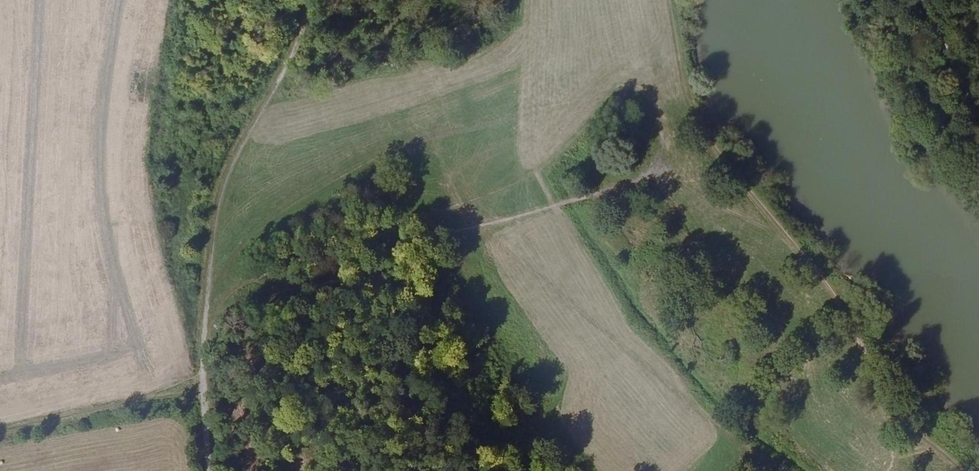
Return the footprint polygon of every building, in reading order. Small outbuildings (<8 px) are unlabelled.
[(459,311),(452,316),(456,324),(465,320),(459,311)]
